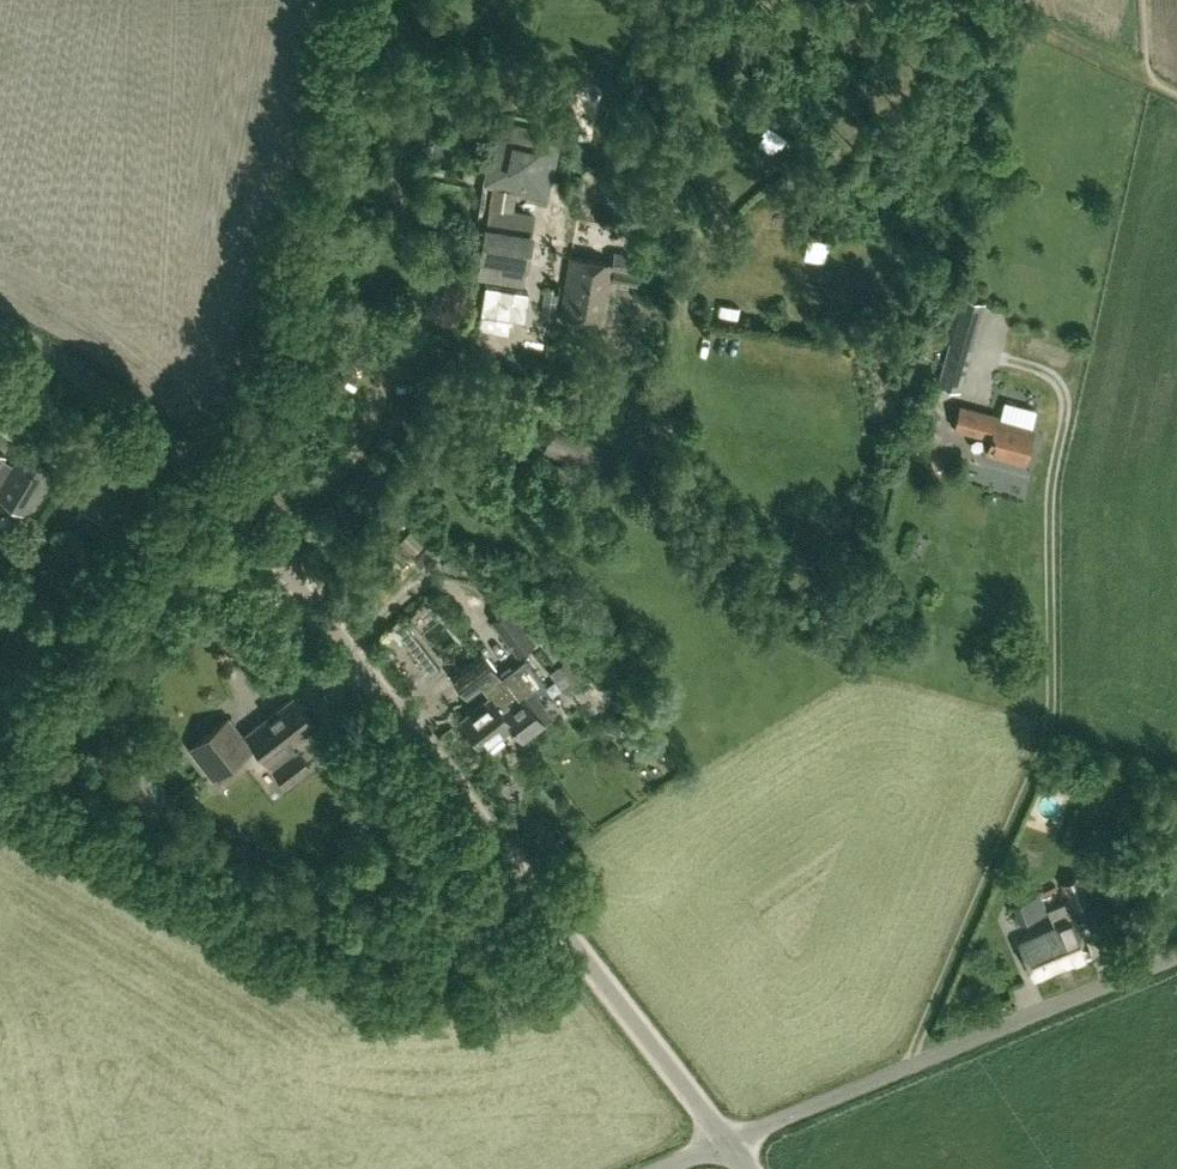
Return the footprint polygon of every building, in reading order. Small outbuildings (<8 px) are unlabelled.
[(438,134),(434,153),(453,157),(457,138),(438,134)] [(547,178),(556,140),(537,136),(529,173),(507,169),(507,172),(490,168),(487,181),(504,185),(503,188),(546,197),(550,178),(547,178)] [(494,186),(489,208),(529,214),(533,194),(494,186)] [(532,215),(489,208),(478,276),(521,283),(524,263),(525,263),(530,235),(529,235),(532,215)] [(781,259),(798,260),(799,244),(782,243),(781,259)] [(840,267),(843,251),(824,248),(822,264),(840,267)] [(603,322),(609,287),(615,288),(616,281),(637,284),(640,266),(643,267),(645,255),(628,253),(626,264),(619,263),(618,267),(612,266),(613,263),(570,256),(560,315),(603,322)] [(358,286),(370,290),(376,271),(364,267),(358,286)] [(524,316),(529,287),(472,278),(468,307),(524,316)] [(960,391),(972,347),(948,341),(937,384),(960,391)] [(1041,424),(1044,410),(1014,403),(1010,417),(1041,424)] [(997,418),(998,415),(960,405),(954,427),(990,437),(987,450),(1025,461),(1033,428),(997,418)] [(543,451),(562,458),(568,443),(549,436),(543,451)] [(26,512),(52,467),(21,449),(12,465),(1,459),(4,455),(0,452),(0,496),(26,512)] [(491,621),(517,654),(534,640),(509,608),(491,621)] [(495,672),(478,651),(449,673),(467,694),(495,672)] [(557,669),(574,684),(581,676),(580,675),(584,671),(570,659),(568,662),(565,660),(557,669)] [(522,739),(550,717),(534,695),(545,686),(525,660),(500,679),(504,685),(512,695),(503,702),(504,704),(499,708),(502,712),(512,726),(522,739)] [(503,702),(512,695),(504,685),(491,696),(490,695),(459,719),(483,749),(486,747),(489,751),(503,740),(499,736),(512,726),(502,712),(499,708),(504,704),(503,702)] [(267,762),(268,761),(285,784),(309,765),(298,749),(295,751),(290,744),(313,726),(292,698),(261,722),(243,735),(229,717),(195,744),(217,775),(232,763),(233,764),(251,750),(260,762),(264,759),(267,762)] [(443,708),(434,726),(446,732),(456,714),(443,708)] [(621,727),(616,721),(606,729),(612,735),(621,727)] [(633,740),(638,746),(647,739),(642,733),(633,740)] [(111,751),(122,754),(126,739),(115,736),(111,751)] [(152,816),(174,800),(143,760),(122,776),(152,816)] [(1092,954),(1073,909),(1088,903),(1097,898),(1088,872),(1077,877),(1060,883),(1068,901),(1048,909),(1056,927),(1020,942),(1035,978),(1092,954)] [(1047,911),(1041,893),(1013,904),(1020,921),(1047,911)]
